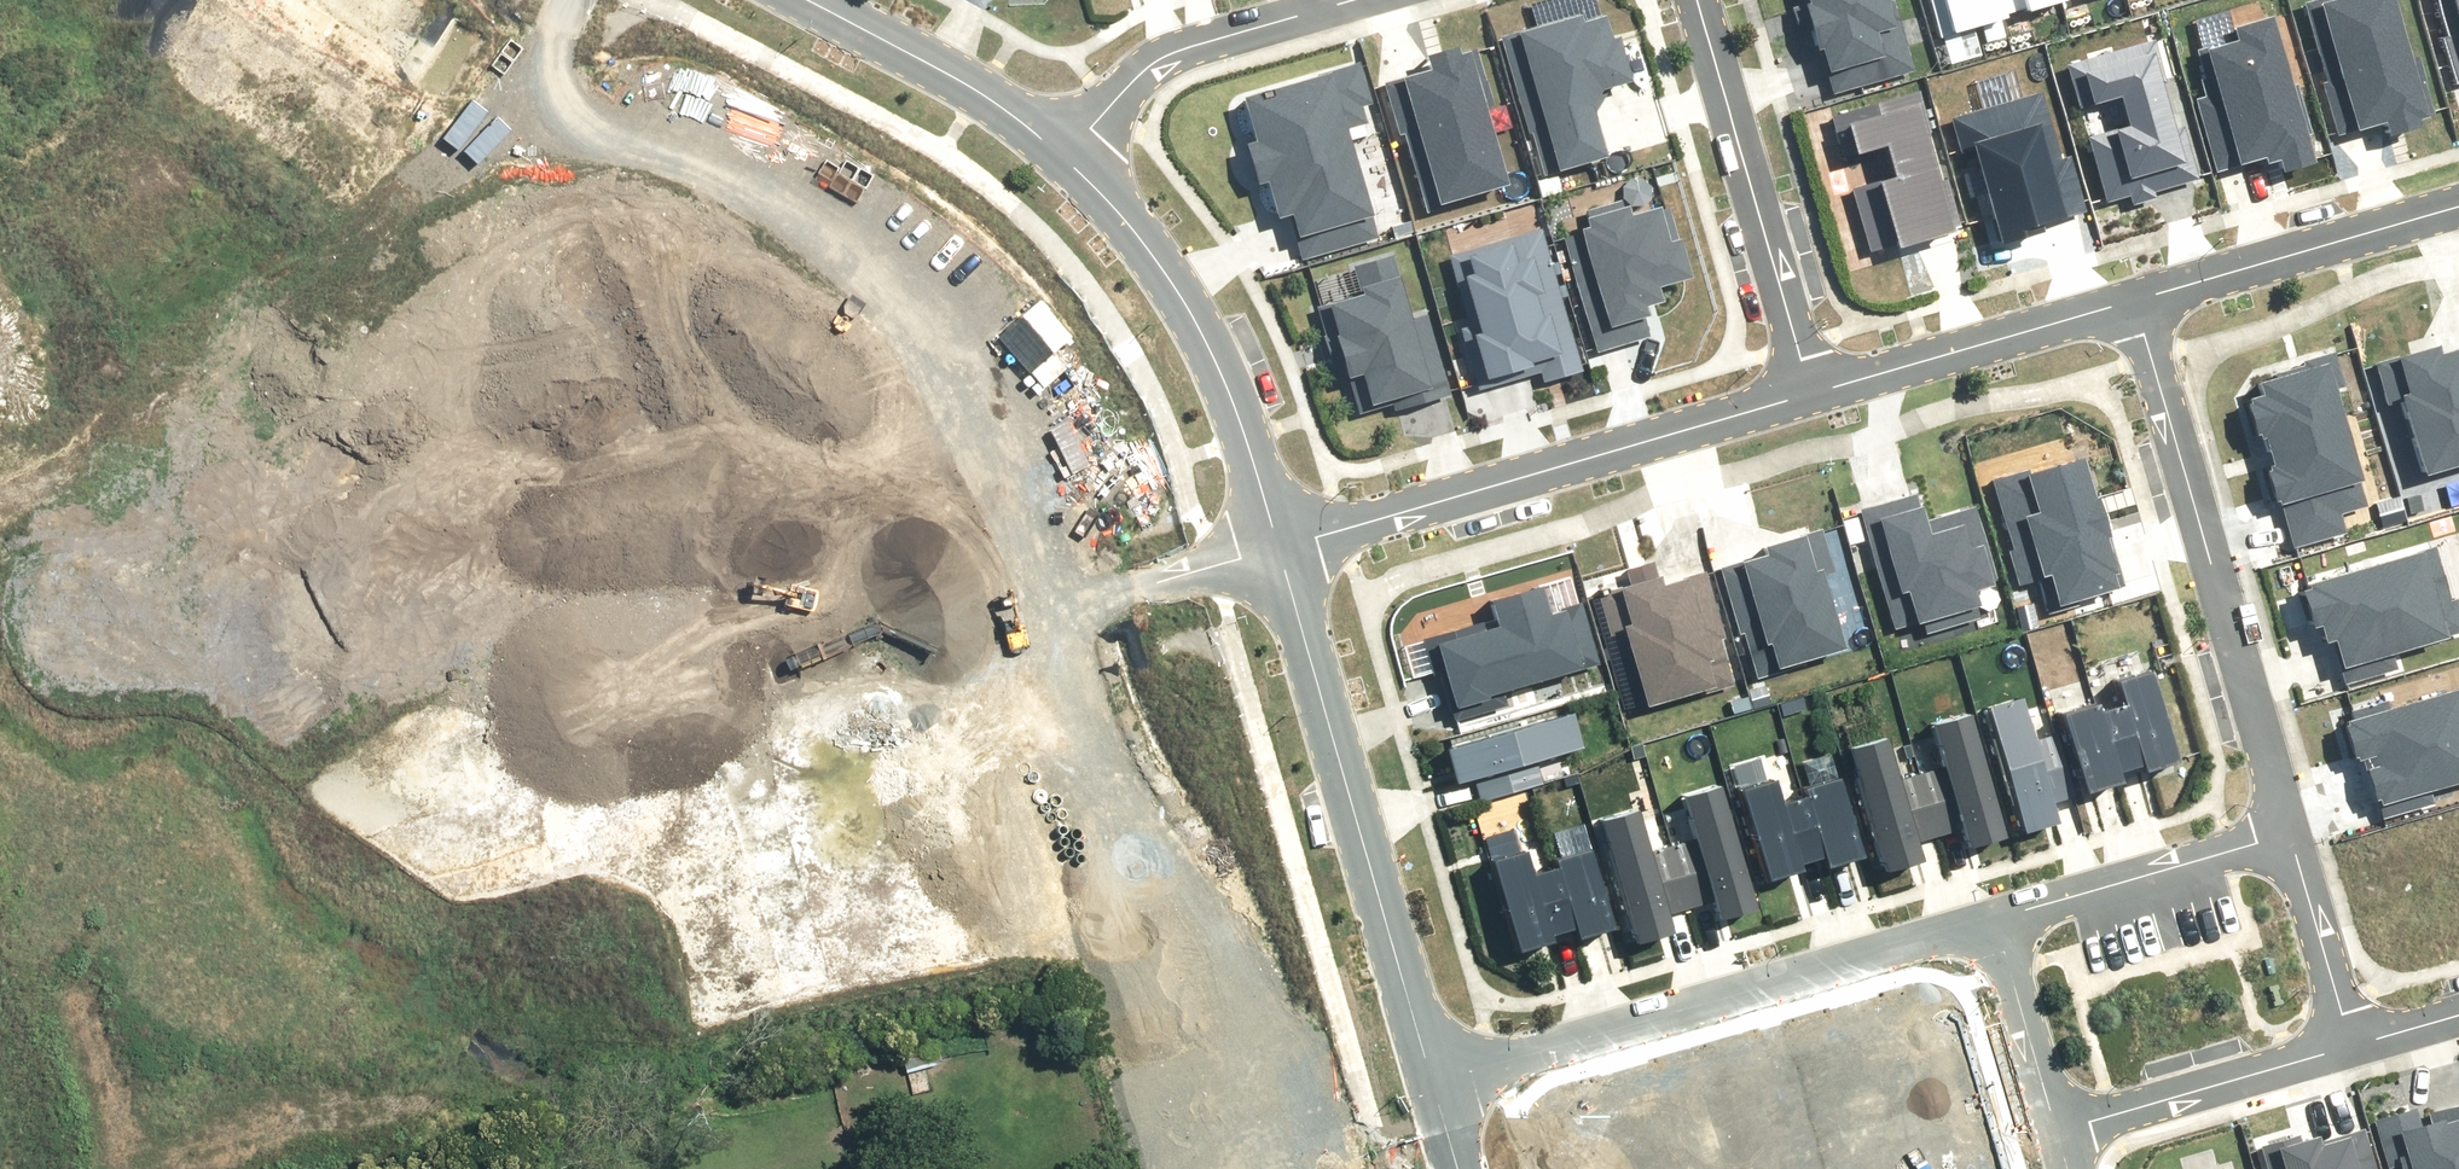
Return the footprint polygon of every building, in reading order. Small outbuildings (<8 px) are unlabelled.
[(1534,173),(1613,153),(1597,95),(1599,80),(1631,71),(1612,0),(1606,0),(1496,29),(1534,173)] [(1821,76),(1912,52),(1898,0),(1800,0),(1821,76)] [(1992,17),(1991,13),(1987,0),(1921,0),(1931,35),(1992,17)] [(2057,0),(1991,0),(1994,13),(2018,6),(2019,11),(2057,0)] [(2345,130),(2384,119),(2387,129),(2416,122),(2413,112),(2433,107),(2418,51),(2409,53),(2394,0),(2310,0),(2345,130)] [(2458,40),(2458,0),(2446,0),(2458,40)] [(2200,39),(2232,158),(2262,150),(2264,158),(2274,155),(2277,168),(2313,158),(2306,131),(2312,131),(2299,81),(2287,84),(2268,12),(2230,22),(2232,31),(2200,39)] [(2069,62),(2108,198),(2129,192),(2131,199),(2150,194),(2147,184),(2193,171),(2155,38),(2069,62)] [(1407,122),(1427,201),(1509,180),(1490,105),(1497,103),(1481,39),(1427,52),(1430,65),(1389,75),(1401,123),(1407,122)] [(1357,53),(1224,90),(1272,258),(1372,230),(1339,113),(1371,104),(1357,53)] [(1977,139),(2002,228),(2085,204),(2070,151),(2058,154),(2041,94),(1960,117),(1967,142),(1977,139)] [(1922,95),(1832,120),(1869,254),(1960,229),(1922,95)] [(1665,183),(1552,219),(1591,343),(1638,328),(1637,299),(1664,267),(1689,259),(1665,183)] [(1538,208),(1457,230),(1493,369),(1575,347),(1538,208)] [(1323,299),(1345,381),(1367,375),(1375,404),(1440,386),(1400,246),(1356,258),(1364,288),(1323,299)] [(2389,359),(2414,464),(2458,453),(2458,343),(2389,359)] [(2343,362),(2251,389),(2293,532),(2385,505),(2343,362)] [(2084,447),(1993,472),(2021,572),(2034,568),(2043,601),(2121,580),(2084,447)] [(1918,486),(1859,502),(1897,635),(1980,612),(1974,589),(1994,583),(1969,498),(1926,511),(1918,486)] [(1803,529),(1734,548),(1767,664),(1837,645),(1803,529)] [(2294,592),(2320,673),(2458,629),(2458,627),(2434,548),(2294,592)] [(1705,570),(1621,589),(1645,696),(1729,677),(1705,570)] [(1437,637),(1455,703),(1604,662),(1586,597),(1548,608),(1541,582),(1489,596),(1496,621),(1437,637)] [(2126,764),(2171,752),(2147,666),(2114,675),(2120,698),(2109,701),(2126,764)] [(2352,721),(2377,802),(2458,776),(2458,688),(2352,721)] [(1987,700),(2022,827),(2060,817),(2052,788),(2065,785),(2051,734),(2026,741),(2013,693),(1987,700)] [(2115,767),(2126,764),(2109,701),(2097,705),(2096,700),(2064,709),(2084,784),(2117,775),(2115,767)] [(1454,748),(1465,785),(1585,749),(1575,712),(1454,748)] [(1933,730),(1966,838),(2001,827),(1968,720),(1933,730)] [(1926,853),(1918,824),(1945,817),(1932,765),(1907,772),(1894,723),(1845,736),(1879,865),(1926,853)] [(1802,856),(1809,855),(1794,794),(1778,798),(1772,772),(1741,780),(1764,871),(1803,861),(1802,856)] [(1823,858),(1858,849),(1839,773),(1802,782),(1805,791),(1794,794),(1809,855),(1821,852),(1823,858)] [(1718,784),(1676,795),(1705,908),(1748,897),(1718,784)] [(1643,805),(1600,818),(1634,934),(1671,923),(1663,899),(1694,890),(1678,835),(1654,842),(1643,805)] [(1553,926),(1560,925),(1545,864),(1529,868),(1523,842),(1492,849),(1515,941),(1554,931),(1553,926)] [(1573,928),(1608,919),(1589,843),(1553,852),(1555,861),(1545,864),(1560,925),(1572,922),(1573,928)] [(2387,1118),(2401,1168),(2458,1168),(2458,1099),(2387,1118)] [(2282,1168),(2377,1168),(2364,1122),(2276,1147),(2282,1168)]
